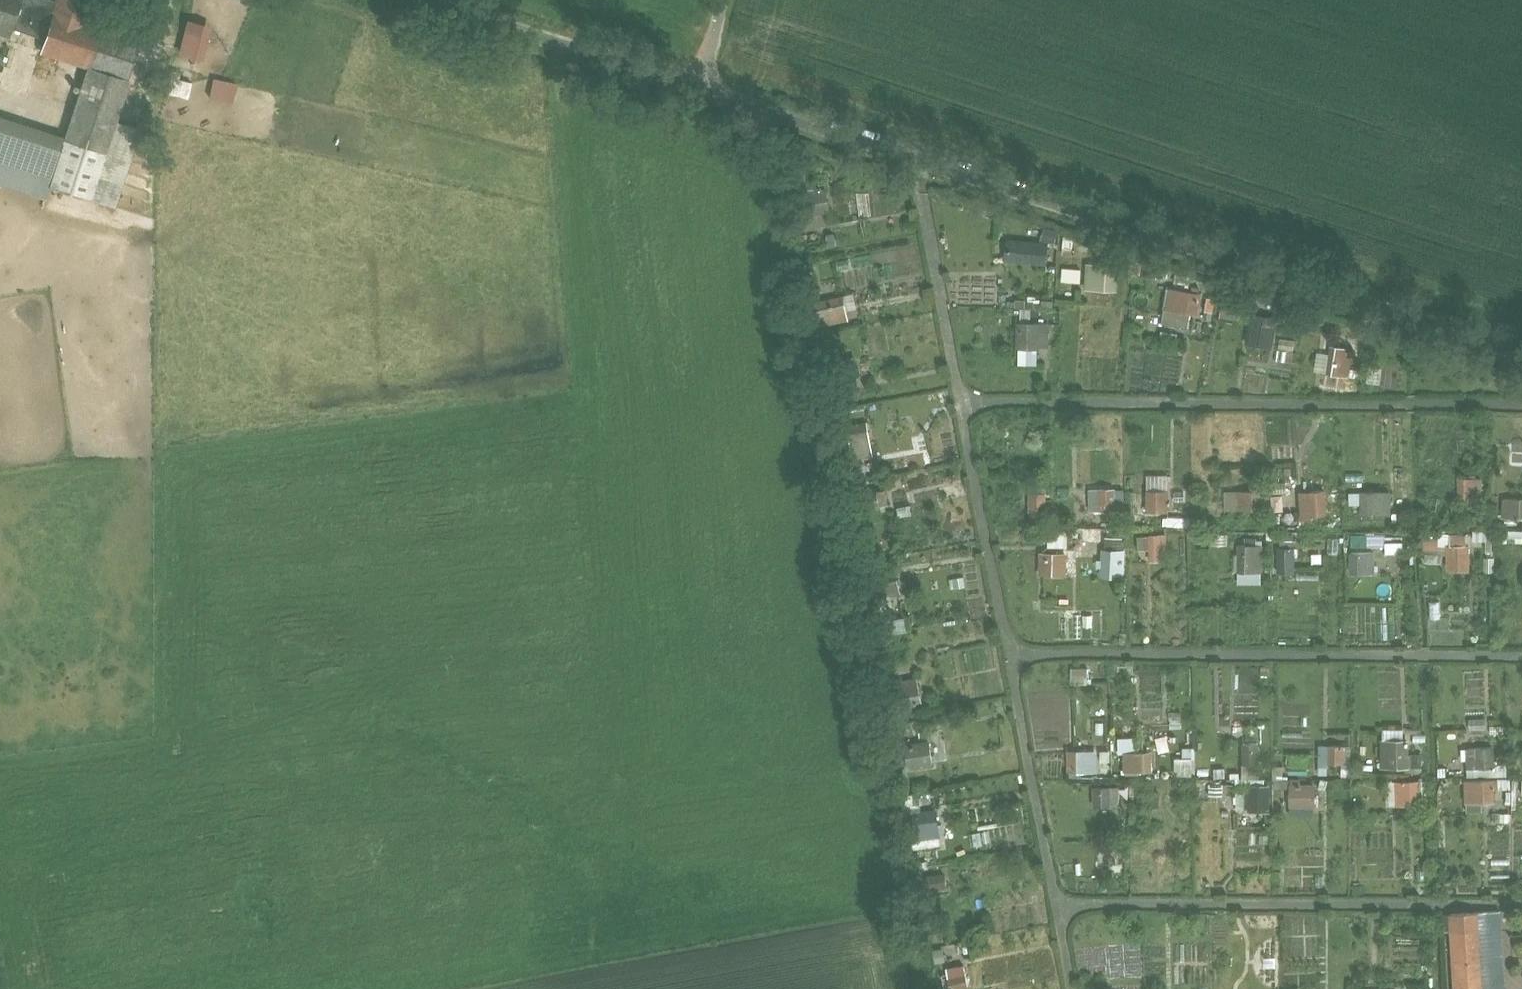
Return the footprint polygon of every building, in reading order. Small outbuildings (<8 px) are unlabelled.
[(9,34),(12,27),(21,0),(0,0),(0,31),(9,34)] [(12,27),(46,38),(58,0),(21,0),(12,27)] [(46,38),(42,50),(92,66),(129,78),(142,40),(88,23),(96,0),(58,0),(46,38)] [(205,59),(212,24),(184,19),(178,54),(205,59)] [(92,66),(53,186),(91,198),(129,78),(92,66)] [(213,74),(192,71),(191,78),(170,74),(165,105),(207,112),(213,74)] [(0,115),(0,158),(53,175),(66,136),(0,115)] [(828,209),(826,189),(789,193),(792,214),(828,209)] [(1047,242),(1005,238),(1004,260),(1045,263),(1047,242)] [(1116,265),(1085,263),(1083,288),(1114,290),(1116,265)] [(1062,268),(1062,281),(1080,281),(1080,268),(1062,268)] [(1199,293),(1169,288),(1165,309),(1195,314),(1199,293)] [(848,321),(843,297),(811,303),(815,327),(848,321)] [(1239,319),(1241,300),(1222,297),(1219,317),(1239,319)] [(1015,321),(1038,321),(1038,299),(1015,299),(1015,321)] [(1251,314),(1245,344),(1272,349),(1278,319),(1251,314)] [(1044,323),(1015,323),(1015,347),(1044,347),(1044,323)] [(1351,350),(1331,346),(1326,373),(1346,377),(1351,350)] [(1317,352),(1315,371),(1326,372),(1327,353),(1317,352)] [(872,457),(867,423),(837,428),(842,461),(872,457)] [(1480,479),(1457,479),(1457,498),(1480,498),(1480,479)] [(1113,510),(1112,488),(1094,489),(1095,511),(1113,510)] [(855,511),(878,507),(876,490),(853,494),(855,511)] [(1166,490),(1145,490),(1145,513),(1166,512),(1166,490)] [(1257,509),(1257,491),(1225,491),(1225,510),(1257,509)] [(1382,491),(1359,491),(1359,515),(1382,515),(1382,491)] [(1026,493),(1027,514),(1044,513),(1043,492),(1026,493)] [(1324,492),(1297,494),(1298,519),(1325,517),(1324,492)] [(1502,498),(1502,516),(1521,516),(1521,499),(1502,498)] [(1465,543),(1464,533),(1423,535),(1424,553),(1446,552),(1446,544),(1465,543)] [(1380,551),(1380,534),(1350,534),(1350,551),(1380,551)] [(1166,535),(1147,535),(1148,561),(1163,561),(1163,549),(1166,548),(1166,535)] [(1123,549),(1124,538),(1103,536),(1103,547),(1123,549)] [(1262,545),(1236,545),(1235,572),(1262,572),(1262,545)] [(1446,545),(1446,570),(1470,570),(1470,545),(1446,545)] [(1276,547),(1275,573),(1293,573),(1294,547),(1276,547)] [(1124,550),(1101,549),(1099,577),(1123,578),(1124,550)] [(1065,554),(1038,553),(1037,575),(1064,576),(1065,554)] [(1373,553),(1349,553),(1349,574),(1373,573),(1373,553)] [(899,592),(895,573),(872,578),(876,597),(899,592)] [(915,677),(891,681),(894,701),(918,697),(915,677)] [(1404,739),(1404,729),(1382,728),(1382,739),(1404,739)] [(908,768),(933,765),(929,741),(905,745),(908,768)] [(1407,741),(1379,741),(1379,769),(1408,768),(1407,741)] [(1257,743),(1241,744),(1242,765),(1258,764),(1257,743)] [(1342,747),(1327,746),(1326,763),(1342,764),(1342,747)] [(1184,758),(1175,758),(1175,775),(1196,774),(1195,747),(1184,748),(1184,758)] [(1491,748),(1475,748),(1476,769),(1491,768),(1491,748)] [(1099,750),(1097,769),(1107,770),(1109,751),(1099,750)] [(1095,751),(1066,751),(1066,773),(1095,772),(1095,751)] [(1149,753),(1122,753),(1122,772),(1150,772),(1149,753)] [(1494,781),(1463,781),(1464,801),(1494,801),(1494,781)] [(1416,783),(1396,783),(1396,805),(1416,805),(1416,783)] [(1268,785),(1247,785),(1247,812),(1268,812),(1268,785)] [(1313,786),(1288,786),(1288,808),(1313,808),(1313,786)] [(1109,788),(1090,788),(1091,807),(1110,806),(1109,788)] [(1149,792),(1137,793),(1137,809),(1150,808),(1149,792)] [(939,837),(936,811),(903,814),(905,841),(939,837)] [(946,886),(944,875),(923,877),(925,889),(946,886)] [(1483,988),(1505,988),(1501,911),(1480,912),(1483,988)] [(1446,913),(1449,988),(1483,988),(1480,912),(1446,913)] [(937,959),(966,957),(965,945),(936,948),(937,959)] [(947,977),(950,988),(961,988),(968,987),(965,973),(947,977)]
